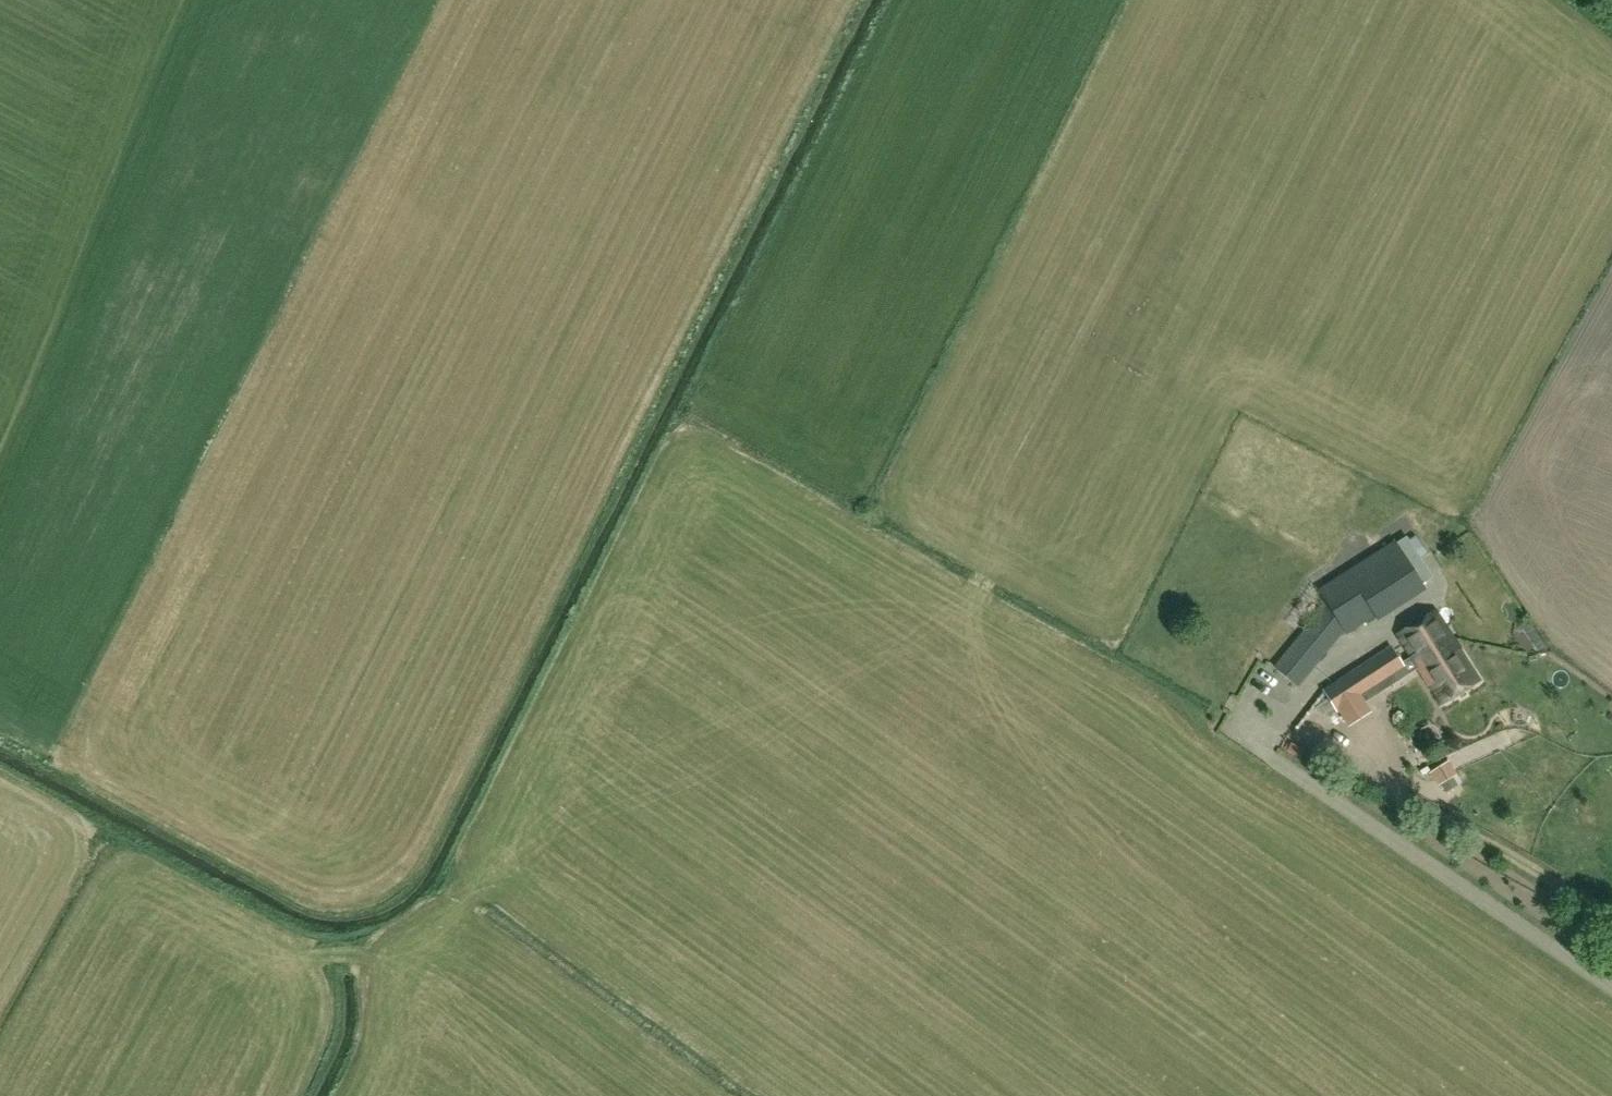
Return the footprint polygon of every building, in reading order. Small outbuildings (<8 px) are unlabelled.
[(1346,633),(1423,584),(1433,578),(1421,559),(1412,545),(1408,538),(1398,544),(1395,540),(1318,588),(1327,602),(1275,667),(1298,685),(1343,629),(1346,633)] [(1400,635),(1413,657),(1427,649),(1431,655),(1454,641),(1437,612),(1400,635)] [(1455,641),(1454,641),(1431,655),(1427,649),(1413,657),(1443,705),(1481,682),(1455,641)] [(1337,713),(1369,691),(1404,668),(1391,648),(1324,692),(1337,713)] [(1414,757),(1426,749),(1419,738),(1406,747),(1414,757)]
